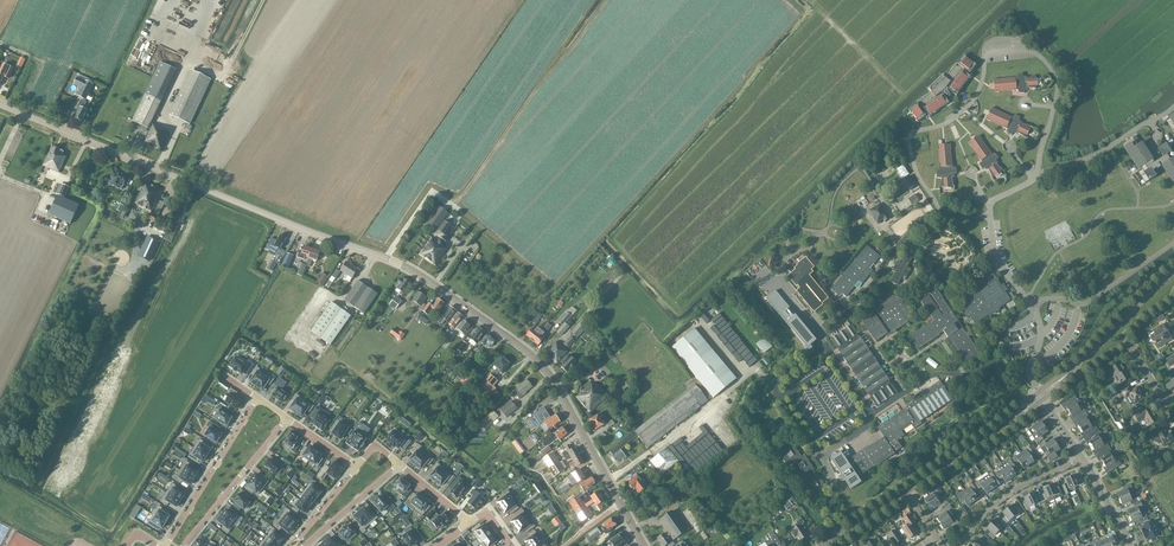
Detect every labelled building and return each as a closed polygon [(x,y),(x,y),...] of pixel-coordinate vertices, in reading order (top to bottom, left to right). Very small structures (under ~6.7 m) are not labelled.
[(155,6),(161,9),(165,0),(158,0),(155,6)] [(1017,35),(1027,42),(1030,36),(1020,30),(1017,35)] [(958,64),(960,66),(959,67),(956,65),(946,78),(942,75),(929,88),(932,92),(919,101),(921,105),(919,106),(918,103),(909,110),(911,112),(912,112),(917,119),(916,120),(918,122),(927,116),(927,117),(928,117),(930,116),(930,117),(933,115),(932,114),(946,104),(947,105),(950,103),(944,95),(945,93),(948,96),(950,94),(947,91),(949,90),(957,96),(959,93),(958,93),(968,78),(969,79),(971,77),(971,76),(972,74),(971,74),(971,73),(977,65),(974,63),(974,64),(966,58),(967,57),(964,55),(958,64)] [(160,62),(145,94),(132,120),(149,128),(157,109),(161,102),(176,70),(160,62)] [(5,77),(9,79),(11,74),(14,69),(3,64),(0,71),(0,85),(1,86),(5,77)] [(191,70),(170,115),(189,124),(211,79),(191,70)] [(994,80),(994,83),(995,92),(999,92),(999,91),(1013,90),(1013,91),(1018,90),(1019,90),(1018,93),(1025,93),(1025,89),(1028,90),(1028,88),(1036,89),(1037,82),(1035,76),(1027,78),(1027,76),(1024,77),(1023,73),(1017,75),(1017,77),(1017,78),(1012,78),(1012,79),(998,80),(998,79),(994,80)] [(80,74),(79,78),(92,84),(93,81),(80,74)] [(225,79),(232,82),(235,77),(227,74),(225,79)] [(78,77),(74,85),(78,87),(81,88),(78,96),(86,99),(93,85),(92,84),(79,78),(78,77)] [(76,115),(75,118),(78,120),(81,122),(81,121),(82,122),(87,111),(82,109),(86,102),(81,100),(77,109),(79,110),(77,113),(76,115)] [(1003,127),(1005,128),(1008,129),(1008,130),(1007,132),(1012,135),(1014,132),(1016,134),(1017,132),(1024,137),(1028,132),(1030,125),(1022,123),(1022,122),(1019,121),(1020,117),(1014,115),(1014,118),(1008,115),(1008,116),(996,110),(992,108),(990,111),(987,119),(991,121),(1003,126),(1003,127)] [(166,129),(152,123),(150,127),(143,142),(161,150),(169,133),(165,131),(166,129)] [(980,163),(983,169),(986,167),(987,170),(989,169),(992,177),(998,174),(1003,170),(997,164),(998,162),(996,160),(999,158),(995,153),(993,155),(989,150),(989,151),(981,140),(982,139),(979,135),(976,138),(970,143),(969,143),(971,147),(972,146),(980,157),(979,158),(982,161),(982,162),(980,163)] [(1136,136),(1132,138),(1136,143),(1133,146),(1131,143),(1125,147),(1140,169),(1141,168),(1145,172),(1144,173),(1149,181),(1157,176),(1154,172),(1154,171),(1158,168),(1158,169),(1163,165),(1173,181),(1173,158),(1171,160),(1168,155),(1172,152),(1167,144),(1159,149),(1164,157),(1155,163),(1142,143),(1141,144),(1136,136)] [(951,144),(938,145),(939,150),(941,163),(940,163),(940,169),(938,169),(937,178),(943,178),(942,187),(943,187),(948,187),(954,186),(952,178),(954,177),(953,174),(957,173),(955,167),(953,168),(953,167),(953,165),(952,162),(951,149),(951,144)] [(42,166),(60,173),(62,168),(62,167),(63,164),(64,164),(67,157),(62,155),(64,151),(52,146),(42,166)] [(904,165),(898,169),(904,178),(910,174),(904,165)] [(115,171),(111,179),(109,183),(121,189),(124,185),(128,176),(120,173),(121,171),(116,169),(115,171)] [(161,190),(145,182),(135,203),(137,204),(140,206),(139,207),(152,212),(161,190)] [(63,185),(58,194),(65,197),(69,187),(63,185)] [(130,187),(126,195),(129,197),(130,197),(134,189),(130,187)] [(910,198),(919,194),(916,190),(908,194),(910,198)] [(65,198),(58,195),(49,214),(70,224),(79,205),(65,198)] [(916,196),(909,200),(912,204),(919,199),(916,196)] [(885,221),(890,218),(880,204),(869,211),(877,223),(884,219),(885,221)] [(439,206),(427,223),(436,230),(449,213),(439,206)] [(150,213),(148,219),(156,223),(158,217),(150,213)] [(171,234),(174,235),(180,223),(173,220),(166,235),(170,237),(171,234)] [(449,238),(451,235),(456,229),(444,221),(437,230),(449,238)] [(155,223),(153,227),(156,229),(157,228),(162,230),(162,231),(165,233),(167,229),(155,223)] [(275,253),(278,248),(280,250),(286,238),(280,235),(277,241),(271,238),(266,248),(275,253)] [(148,237),(139,257),(149,261),(158,242),(148,237)] [(421,254),(436,265),(446,250),(443,247),(446,242),(440,238),(438,242),(432,238),(421,254)] [(307,263),(312,249),(304,246),(302,251),(299,250),(296,257),(304,260),(303,262),(307,263)] [(870,269),(880,256),(867,246),(831,289),(840,297),(842,294),(846,297),(859,281),(862,284),(873,271),(870,269)] [(312,249),(307,263),(312,265),(313,261),(316,262),(320,252),(312,249)] [(275,253),(272,259),(271,261),(277,265),(278,263),(280,264),(284,258),(275,253)] [(287,253),(281,266),(288,269),(293,256),(287,253)] [(891,282),(893,283),(898,285),(903,276),(907,278),(911,269),(908,267),(913,258),(906,254),(901,263),(897,261),(896,265),(894,268),(893,270),(896,272),(891,282)] [(542,265),(555,277),(568,262),(564,262),(563,256),(556,264),(553,261),(553,262),(548,267),(548,259),(546,261),(544,259),(534,260),(536,262),(541,262),(538,265),(542,265)] [(813,267),(805,258),(798,265),(799,266),(796,268),(797,269),(789,276),(795,282),(795,283),(796,283),(797,284),(798,284),(799,283),(803,287),(798,291),(814,311),(816,310),(817,312),(818,312),(819,312),(820,312),(829,304),(830,304),(830,303),(830,302),(829,301),(827,299),(827,298),(808,275),(812,272),(810,270),(813,267)] [(348,276),(352,278),(357,270),(351,266),(351,265),(346,261),(340,271),(348,276)] [(302,276),(306,265),(298,262),(294,273),(302,276)] [(336,279),(340,272),(336,269),(332,276),(336,279)] [(323,287),(329,277),(322,273),(316,283),(323,287)] [(404,293),(410,283),(404,278),(403,280),(401,278),(397,284),(399,285),(397,288),(401,291),(400,293),(402,295),(404,293)] [(967,312),(963,314),(965,316),(969,314),(976,325),(980,322),(979,321),(989,313),(991,315),(1001,308),(999,307),(1011,299),(1005,291),(1008,290),(1005,286),(1003,287),(997,279),(961,303),(967,312)] [(364,314),(378,294),(358,280),(344,300),(364,314)] [(937,289),(930,293),(931,294),(930,296),(929,294),(925,297),(921,299),(934,319),(913,334),(917,341),(914,343),(918,348),(939,334),(944,331),(948,337),(949,336),(966,361),(974,355),(976,358),(982,355),(959,321),(957,318),(937,289)] [(776,291),(766,298),(806,346),(805,347),(807,350),(808,350),(808,351),(809,351),(810,351),(811,350),(813,348),(811,345),(817,340),(776,291)] [(423,303),(427,297),(418,292),(412,301),(420,306),(418,308),(422,311),(426,305),(423,303)] [(880,307),(874,311),(872,308),(866,311),(868,315),(862,320),(876,342),(887,335),(887,336),(896,330),(909,321),(908,320),(913,317),(903,302),(905,301),(900,293),(880,306),(880,307)] [(402,301),(396,296),(389,305),(396,309),(402,301)] [(439,317),(440,314),(438,313),(444,304),(438,299),(432,306),(428,303),(423,311),(429,315),(431,312),(439,317)] [(331,345),(351,316),(331,302),(311,331),(331,345)] [(440,314),(439,317),(436,321),(442,325),(445,321),(448,322),(456,311),(450,306),(443,316),(440,314)] [(563,327),(565,324),(573,315),(568,311),(558,322),(563,326),(562,327),(563,327)] [(448,323),(451,325),(454,328),(463,316),(458,312),(448,323)] [(541,317),(539,315),(532,322),(535,324),(541,317)] [(466,336),(471,330),(468,328),(470,326),(463,320),(456,329),(458,330),(457,331),(466,336)] [(575,341),(588,325),(582,320),(571,332),(573,333),(570,337),(563,343),(564,344),(561,346),(559,344),(559,345),(555,342),(545,352),(557,363),(567,352),(566,350),(568,347),(575,341)] [(551,326),(548,323),(547,323),(542,329),(538,333),(532,341),(538,346),(544,339),(545,337),(543,335),(545,332),(547,330),(548,330),(551,326)] [(563,327),(562,327),(557,332),(562,336),(569,327),(565,324),(563,327)] [(831,339),(838,348),(839,350),(869,396),(870,395),(871,397),(870,397),(877,407),(898,393),(892,383),(890,384),(889,382),(891,381),(860,336),(858,337),(857,335),(859,334),(852,324),(831,339)] [(1162,341),(1170,336),(1163,324),(1153,330),(1155,334),(1151,337),(1157,347),(1164,343),(1162,341)] [(479,340),(485,332),(478,327),(470,339),(477,344),(479,341),(479,340)] [(532,341),(538,333),(542,329),(538,327),(535,331),(532,329),(526,336),(532,341)] [(736,379),(694,329),(671,349),(712,399),(736,379)] [(405,334),(400,331),(399,332),(396,337),(401,341),(405,334)] [(736,339),(741,334),(738,331),(733,335),(736,339)] [(449,343),(455,336),(450,332),(441,343),(443,344),(446,340),(449,343)] [(492,346),(496,341),(487,334),(480,342),(479,342),(473,350),(479,354),(483,349),(480,346),(482,344),(484,346),(487,342),(492,346)] [(757,345),(765,353),(772,347),(765,338),(757,345)] [(461,353),(468,344),(464,341),(457,350),(458,350),(461,353)] [(1165,359),(1170,366),(1173,364),(1173,365),(1173,354),(1165,359)] [(502,374),(511,364),(509,363),(510,363),(502,356),(493,366),(496,368),(493,372),(497,375),(499,372),(502,374),(502,373),(502,374)] [(564,363),(561,367),(567,372),(576,362),(570,357),(569,359),(566,356),(561,362),(562,361),(564,363)] [(246,375),(253,364),(248,361),(246,364),(235,357),(230,366),(229,366),(230,366),(234,369),(233,370),(234,370),(236,372),(237,371),(241,374),(242,372),(246,375)] [(1124,378),(1128,376),(1124,369),(1125,368),(1120,361),(1114,365),(1115,366),(1106,371),(1109,376),(1112,374),(1119,385),(1126,381),(1124,378)] [(265,374),(265,373),(256,367),(252,373),(255,375),(250,382),(256,386),(255,386),(256,386),(264,374),(265,374)] [(256,386),(257,386),(262,390),(267,383),(270,385),(274,379),(271,377),(270,378),(265,374),(264,374),(256,386)] [(490,374),(479,386),(487,393),(498,381),(490,374)] [(278,388),(283,381),(279,378),(273,387),(276,389),(272,395),(276,398),(276,399),(278,401),(279,400),(283,403),(288,395),(278,388)] [(526,392),(532,387),(533,387),(526,379),(516,388),(513,391),(519,399),(523,396),(527,393),(526,392)] [(221,380),(219,384),(228,390),(230,387),(221,380)] [(634,431),(637,436),(648,448),(711,398),(698,381),(658,412),(635,431),(634,431)] [(863,450),(847,461),(852,468),(858,477),(903,447),(898,440),(905,435),(902,431),(912,425),(915,429),(923,424),(921,421),(946,405),(947,407),(955,402),(953,400),(944,388),(945,387),(940,381),(932,386),(932,387),(919,395),(919,394),(915,397),(916,398),(906,405),(908,407),(878,427),(884,438),(864,451),(863,450)] [(606,398),(593,383),(575,398),(577,399),(590,413),(595,408),(606,398)] [(1134,402),(1143,397),(1137,387),(1131,391),(1128,386),(1121,391),(1125,397),(1129,395),(1134,402)] [(607,396),(616,406),(625,397),(616,388),(607,396)] [(231,389),(228,393),(230,394),(225,401),(237,409),(242,401),(235,396),(237,393),(231,389)] [(295,413),(296,413),(305,400),(296,394),(292,400),(295,402),(290,409),(295,413)] [(323,394),(317,403),(320,405),(324,399),(329,402),(332,399),(323,394)] [(1069,412),(1079,406),(1075,400),(1077,399),(1075,395),(1061,404),(1065,410),(1067,408),(1069,412)] [(215,398),(214,400),(215,401),(226,407),(226,406),(221,402),(215,398)] [(305,400),(296,413),(296,414),(296,413),(302,417),(306,410),(310,412),(314,406),(305,400)] [(511,401),(500,410),(506,418),(517,409),(511,401)] [(230,422),(229,422),(230,420),(231,421),(232,419),(232,418),(227,415),(229,411),(219,405),(217,409),(219,411),(214,419),(222,423),(221,425),(227,428),(230,422)] [(322,431),(323,432),(323,431),(330,420),(326,418),(328,415),(324,411),(322,415),(318,412),(320,409),(316,406),(310,417),(313,419),(311,423),(310,423),(311,424),(311,423),(315,426),(315,427),(316,427),(317,428),(318,428),(322,431)] [(1073,422),(1087,413),(1084,409),(1082,411),(1079,406),(1069,412),(1072,415),(1069,417),(1073,422)] [(533,416),(524,421),(529,429),(531,432),(543,423),(548,430),(560,423),(555,415),(551,417),(544,407),(532,414),(533,416)] [(1149,425),(1157,420),(1151,409),(1147,412),(1144,408),(1134,415),(1138,422),(1144,418),(1149,425)] [(492,410),(478,426),(484,432),(499,416),(492,410)] [(595,430),(604,425),(600,418),(604,416),(602,412),(598,415),(589,420),(595,430)] [(1081,429),(1090,423),(1087,418),(1089,416),(1087,413),(1073,422),(1076,427),(1079,425),(1081,429)] [(402,417),(399,421),(405,426),(406,425),(409,427),(411,424),(402,417)] [(1126,423),(1122,418),(1116,422),(1122,433),(1128,430),(1124,424),(1126,423)] [(343,424),(337,420),(330,430),(334,432),(332,434),(340,439),(348,428),(348,427),(350,424),(346,421),(343,424)] [(1027,427),(1029,430),(1030,432),(1031,432),(1034,430),(1036,433),(1045,426),(1042,421),(1035,426),(1033,423),(1027,427)] [(222,429),(209,422),(207,426),(210,428),(205,436),(211,439),(210,441),(216,444),(219,440),(218,439),(219,438),(220,439),(222,436),(221,435),(221,434),(219,433),(222,429)] [(1084,439),(1098,430),(1096,426),(1094,428),(1090,423),(1081,429),(1083,432),(1081,434),(1084,439)] [(356,429),(346,443),(351,447),(351,448),(352,448),(353,448),(358,451),(361,447),(362,448),(364,445),(363,444),(368,437),(366,435),(370,430),(365,426),(361,432),(356,429)] [(1045,426),(1036,433),(1032,435),(1038,443),(1044,439),(1042,436),(1049,432),(1045,426)] [(553,432),(540,442),(544,447),(557,437),(559,440),(567,434),(562,427),(554,433),(553,432)] [(1151,435),(1152,435),(1154,438),(1154,439),(1154,440),(1154,441),(1155,442),(1156,443),(1157,443),(1162,440),(1163,442),(1162,443),(1162,444),(1162,445),(1163,446),(1164,447),(1165,447),(1166,447),(1168,446),(1168,445),(1173,442),(1173,439),(1170,433),(1169,434),(1167,435),(1166,433),(1163,428),(1151,435)] [(620,450),(637,436),(634,431),(635,431),(634,430),(609,451),(613,456),(611,457),(615,462),(616,461),(617,462),(621,459),(623,460),(627,457),(620,450)] [(1092,446),(1102,440),(1098,435),(1100,433),(1098,430),(1084,439),(1088,444),(1090,443),(1092,446)] [(285,443),(285,444),(292,449),(291,451),(295,453),(299,446),(296,444),(297,443),(295,441),(297,437),(293,435),(294,434),(290,432),(287,435),(288,436),(287,438),(288,438),(285,443)] [(404,441),(399,437),(399,436),(400,435),(395,432),(395,433),(394,432),(394,433),(393,432),(388,437),(390,438),(387,441),(391,444),(390,445),(394,448),(395,446),(398,449),(400,447),(404,450),(411,441),(407,438),(404,441)] [(194,448),(207,456),(210,453),(209,452),(210,450),(208,448),(210,445),(200,439),(194,448)] [(1039,445),(1041,448),(1044,453),(1048,451),(1057,444),(1056,443),(1057,442),(1055,439),(1047,444),(1045,441),(1039,445)] [(1096,456),(1110,447),(1107,444),(1105,445),(1102,440),(1092,446),(1095,450),(1092,451),(1096,456)] [(515,441),(512,443),(521,454),(524,452),(515,441)] [(802,456),(793,443),(779,453),(788,466),(791,464),(800,477),(804,483),(812,496),(827,487),(818,474),(810,479),(806,473),(814,468),(805,455),(802,456)] [(414,465),(415,465),(425,453),(420,449),(421,447),(418,444),(412,452),(415,454),(409,461),(414,465)] [(572,460),(580,456),(575,448),(572,449),(569,444),(565,447),(567,450),(562,453),(566,460),(571,457),(572,460)] [(1058,457),(1056,453),(1062,449),(1059,445),(1058,446),(1057,444),(1048,451),(1050,453),(1046,456),(1050,462),(1058,457)] [(316,450),(310,446),(308,449),(306,447),(300,454),(309,460),(316,450)] [(543,457),(551,450),(548,446),(540,453),(543,457)] [(666,447),(647,464),(658,478),(675,464),(678,461),(666,447)] [(1027,450),(1021,453),(1029,465),(1035,461),(1031,455),(1034,453),(1029,447),(1026,449),(1027,450)] [(1104,463),(1113,457),(1110,452),(1112,450),(1110,447),(1096,456),(1099,462),(1102,460),(1104,463)] [(207,456),(194,448),(188,457),(198,463),(200,460),(203,462),(204,459),(205,460),(207,456)] [(317,450),(316,450),(309,460),(318,466),(323,459),(320,457),(322,455),(316,451),(317,450)] [(559,463),(552,452),(543,459),(554,476),(564,470),(563,469),(561,466),(559,463)] [(852,489),(862,483),(858,477),(852,468),(847,461),(842,452),(838,455),(836,453),(832,456),(832,457),(832,458),(832,459),(831,459),(842,475),(839,477),(840,480),(841,480),(842,480),(843,480),(844,479),(852,489)] [(425,453),(415,465),(415,466),(420,470),(426,463),(429,465),(433,460),(430,457),(428,460),(423,456),(425,453)] [(1016,456),(1012,458),(1017,464),(1020,462),(1024,469),(1029,465),(1021,453),(1016,457),(1016,456)] [(569,464),(571,468),(574,466),(575,468),(584,463),(580,456),(572,460),(573,461),(569,464)] [(1113,457),(1104,463),(1106,467),(1104,468),(1107,474),(1115,468),(1121,464),(1119,461),(1117,462),(1113,457)] [(271,459),(265,466),(274,474),(275,474),(280,467),(284,463),(278,459),(275,463),(271,459)] [(1017,469),(1011,459),(1002,465),(1012,479),(1017,475),(1015,471),(1017,469)] [(186,461),(180,470),(194,479),(194,478),(197,473),(190,468),(192,465),(186,461)] [(341,468),(334,463),(329,470),(324,466),(317,476),(323,480),(327,474),(334,478),(338,473),(339,474),(341,470),(340,469),(341,468)] [(435,482),(445,469),(437,463),(432,468),(435,471),(430,477),(435,481),(435,482)] [(635,474),(641,470),(637,465),(632,469),(635,474)] [(1012,479),(1002,465),(994,471),(1000,481),(1004,479),(1006,483),(1012,479)] [(445,469),(435,482),(436,482),(441,486),(446,480),(449,482),(454,476),(445,469)] [(571,475),(567,478),(573,486),(577,483),(585,478),(579,469),(571,475)] [(194,479),(180,470),(177,476),(175,475),(172,478),(181,483),(183,480),(190,485),(193,479),(194,479)] [(986,481),(992,490),(997,486),(993,480),(996,478),(992,472),(983,477),(986,481)] [(251,480),(263,489),(270,481),(260,473),(258,476),(256,474),(251,480)] [(1071,477),(1075,487),(1081,485),(1081,486),(1085,484),(1082,477),(1079,479),(1077,474),(1071,477)] [(639,494),(647,488),(637,475),(628,483),(629,484),(629,485),(632,489),(633,489),(634,490),(635,489),(639,494)] [(452,495),(456,499),(456,498),(457,498),(466,487),(459,482),(461,479),(458,476),(450,486),(453,488),(452,490),(450,492),(450,493),(452,494),(452,495)] [(580,485),(585,492),(588,490),(593,486),(596,484),(592,477),(583,483),(580,485)] [(992,490),(986,481),(983,477),(975,483),(979,489),(982,487),(986,494),(987,493),(988,494),(991,492),(991,491),(992,490)] [(1075,487),(1071,477),(1065,480),(1066,484),(1062,486),(1066,495),(1068,494),(1076,491),(1075,487)] [(400,479),(395,485),(399,488),(397,491),(402,495),(405,498),(411,490),(408,488),(410,486),(406,483),(405,483),(400,479)] [(479,479),(474,485),(478,488),(483,482),(479,479)] [(251,480),(247,485),(249,487),(247,490),(252,494),(254,491),(258,495),(263,489),(251,480)] [(557,482),(549,487),(551,490),(559,484),(557,482)] [(967,493),(973,503),(979,499),(975,492),(978,490),(972,482),(969,484),(970,486),(965,490),(967,493)] [(172,483),(166,492),(180,501),(184,495),(177,490),(179,487),(172,483)] [(320,487),(315,483),(312,486),(310,484),(306,489),(317,498),(321,493),(318,490),(320,487)] [(1055,484),(1049,486),(1055,500),(1061,497),(1066,495),(1062,486),(1057,488),(1055,484)] [(1120,499),(1130,495),(1129,492),(1133,490),(1131,484),(1124,487),(1125,490),(1118,493),(1120,499)] [(941,492),(938,486),(929,492),(931,495),(925,499),(925,501),(927,504),(928,504),(928,505),(938,499),(936,496),(938,494),(941,492)] [(1050,502),(1055,500),(1049,486),(1043,489),(1045,493),(1042,495),(1045,502),(1046,506),(1051,504),(1050,502)] [(680,504),(688,497),(679,487),(671,493),(680,504)] [(317,498),(306,489),(302,494),(304,496),(313,503),(317,498)] [(485,499),(473,490),(470,493),(473,496),(467,503),(474,509),(481,501),(483,502),(485,499)] [(500,508),(500,509),(513,499),(514,499),(515,499),(508,490),(500,496),(502,498),(500,500),(496,503),(498,505),(500,508)] [(973,503),(967,493),(965,490),(960,493),(958,490),(955,493),(956,495),(963,506),(966,504),(968,506),(969,506),(972,504),(972,503),(973,503)] [(587,491),(580,496),(585,504),(592,500),(596,506),(604,501),(598,491),(590,496),(587,491)] [(180,501),(166,492),(161,502),(167,506),(169,502),(176,507),(180,501)] [(1045,502),(1042,495),(1038,496),(1036,492),(1030,495),(1035,505),(1041,502),(1041,503),(1045,502)] [(415,509),(424,498),(418,493),(416,495),(414,493),(409,499),(412,501),(409,504),(414,509),(415,509)] [(242,496),(239,494),(236,499),(234,501),(236,503),(233,506),(239,511),(242,507),(244,509),(250,502),(246,499),(247,498),(243,495),(242,496)] [(1029,508),(1035,505),(1030,495),(1024,498),(1026,502),(1023,504),(1026,511),(1030,509),(1029,508)] [(1130,495),(1120,499),(1123,505),(1130,501),(1131,505),(1134,504),(1138,502),(1137,498),(1133,500),(1130,495)] [(309,508),(313,503),(304,496),(300,501),(309,508)] [(385,503),(379,496),(371,502),(381,513),(385,509),(389,513),(395,507),(388,500),(385,503)] [(592,515),(585,505),(579,497),(579,496),(569,502),(582,522),(592,515)] [(430,507),(427,504),(429,502),(424,498),(415,509),(414,509),(422,516),(430,507)] [(304,513),(307,510),(309,508),(300,501),(298,499),(293,504),(294,505),(292,508),(298,513),(300,510),(304,513)] [(518,505),(514,499),(513,499),(500,509),(501,509),(503,512),(504,514),(509,511),(510,510),(513,513),(519,509),(517,506),(518,505)] [(938,499),(928,505),(932,510),(939,506),(941,509),(949,503),(947,500),(945,501),(943,499),(939,501),(938,499)] [(789,500),(783,505),(787,510),(793,505),(789,500)] [(1135,507),(1128,510),(1130,516),(1140,512),(1143,510),(1142,508),(1143,508),(1140,501),(1138,502),(1134,504),(1135,507)] [(937,518),(941,524),(953,516),(949,511),(952,508),(950,505),(942,511),(944,514),(937,518)] [(1008,509),(1015,518),(1020,514),(1022,517),(1026,514),(1020,506),(1016,509),(1013,505),(1008,509)] [(169,512),(159,506),(153,515),(166,523),(169,520),(168,519),(169,516),(167,515),(169,512)] [(359,512),(370,525),(378,518),(373,512),(370,514),(365,508),(360,512),(359,512)] [(281,518),(293,527),(297,522),(291,516),(293,513),(287,509),(280,517),(281,518)] [(431,520),(432,521),(432,522),(437,529),(440,528),(445,525),(445,524),(449,521),(443,513),(439,516),(436,514),(437,513),(433,509),(426,518),(430,521),(431,520)] [(514,528),(529,518),(522,509),(514,515),(516,518),(514,519),(510,522),(512,525),(514,528)] [(1010,521),(1015,518),(1008,509),(1003,513),(1006,517),(1002,519),(1007,525),(1011,522),(1010,521)] [(222,515),(234,526),(239,520),(241,522),(243,519),(236,512),(233,515),(227,510),(222,515)] [(1140,512),(1130,516),(1132,522),(1140,519),(1141,522),(1148,519),(1144,510),(1143,510),(1140,512)] [(688,529),(678,514),(676,515),(672,511),(659,520),(668,532),(665,534),(664,533),(657,538),(662,545),(665,545),(671,542),(673,540),(688,529)] [(365,529),(370,525),(359,512),(359,513),(354,517),(360,525),(357,527),(363,534),(366,531),(365,529)] [(914,536),(917,533),(912,525),(915,522),(910,514),(904,518),(907,524),(907,526),(903,529),(910,538),(912,537),(913,537),(914,536)] [(166,523),(153,515),(147,524),(157,530),(159,527),(162,529),(163,526),(164,527),(166,523)] [(234,526),(222,515),(222,516),(218,521),(224,526),(222,529),(228,534),(230,531),(227,529),(232,524),(234,526)] [(956,521),(953,516),(941,524),(941,525),(943,528),(944,528),(945,529),(951,525),(953,528),(959,524),(957,521),(956,521)] [(282,527),(288,533),(292,528),(293,528),(293,527),(281,518),(277,523),(276,522),(273,526),(279,530),(282,527)] [(514,528),(515,529),(517,532),(517,531),(519,534),(523,531),(525,530),(527,533),(535,527),(529,518),(514,528)] [(613,529),(612,527),(616,525),(610,518),(603,524),(604,526),(601,528),(604,531),(605,534),(613,529)] [(794,530),(792,531),(795,536),(797,534),(801,540),(807,535),(806,533),(810,531),(802,518),(795,523),(798,527),(794,529),(794,530)] [(1009,526),(1007,525),(1002,519),(1000,522),(996,519),(991,524),(1000,531),(1004,527),(1007,529),(1009,526)] [(1144,534),(1158,528),(1157,524),(1155,525),(1153,522),(1151,523),(1150,521),(1144,523),(1145,525),(1143,526),(1143,529),(1142,529),(1144,534)] [(9,526),(3,523),(3,531),(0,538),(0,545),(1,545),(9,526)] [(472,534),(476,540),(488,531),(488,530),(486,528),(484,525),(481,527),(479,524),(471,530),(473,533),(472,534)] [(995,536),(1000,531),(991,524),(987,529),(991,532),(988,534),(994,540),(996,537),(995,536)] [(345,540),(354,532),(355,532),(354,532),(356,530),(352,525),(350,527),(349,525),(348,525),(345,528),(345,527),(344,527),(342,529),(341,530),(342,530),(339,533),(338,533),(339,534),(340,535),(339,536),(342,540),(344,539),(345,540),(344,540),(345,541),(345,540)] [(417,542),(411,535),(414,533),(410,527),(405,531),(407,534),(403,537),(404,538),(403,539),(406,544),(407,543),(409,545),(412,545),(414,544),(417,542)] [(597,528),(585,537),(589,542),(601,533),(597,528)] [(1158,528),(1144,534),(1146,539),(1148,539),(1149,541),(1151,539),(1153,542),(1158,540),(1157,537),(1159,536),(1160,537),(1162,536),(1163,533),(1162,532),(1160,531),(1160,532),(1158,528)] [(540,540),(542,538),(538,532),(537,533),(534,530),(528,535),(530,538),(529,539),(524,542),(526,544),(527,545),(531,545),(540,540)] [(896,540),(900,538),(894,530),(887,535),(890,540),(887,543),(889,545),(900,545),(896,540)] [(278,545),(282,540),(272,531),(267,536),(278,545)] [(480,545),(481,545),(481,544),(492,536),(488,531),(476,540),(480,545)] [(768,534),(771,539),(765,543),(767,545),(782,545),(772,531),(768,534)] [(1110,545),(1116,545),(1117,545),(1116,543),(1119,541),(1115,532),(1106,536),(1110,545)] [(624,537),(620,533),(609,541),(613,545),(625,545),(627,544),(623,538),(624,537)] [(269,545),(278,545),(267,536),(263,541),(269,545)] [(492,536),(481,544),(481,545),(482,545),(495,545),(494,544),(496,542),(494,539),(492,537),(492,536)] [(1106,536),(1100,539),(1103,545),(1110,545),(1106,536)] [(208,545),(203,541),(203,540),(199,538),(195,545),(196,545),(207,545),(208,545)] [(324,542),(328,545),(342,545),(338,542),(336,544),(330,538),(325,542),(324,542)] [(1100,539),(1099,539),(1099,538),(1097,538),(1096,540),(1090,542),(1092,545),(1103,545),(1100,539)]
